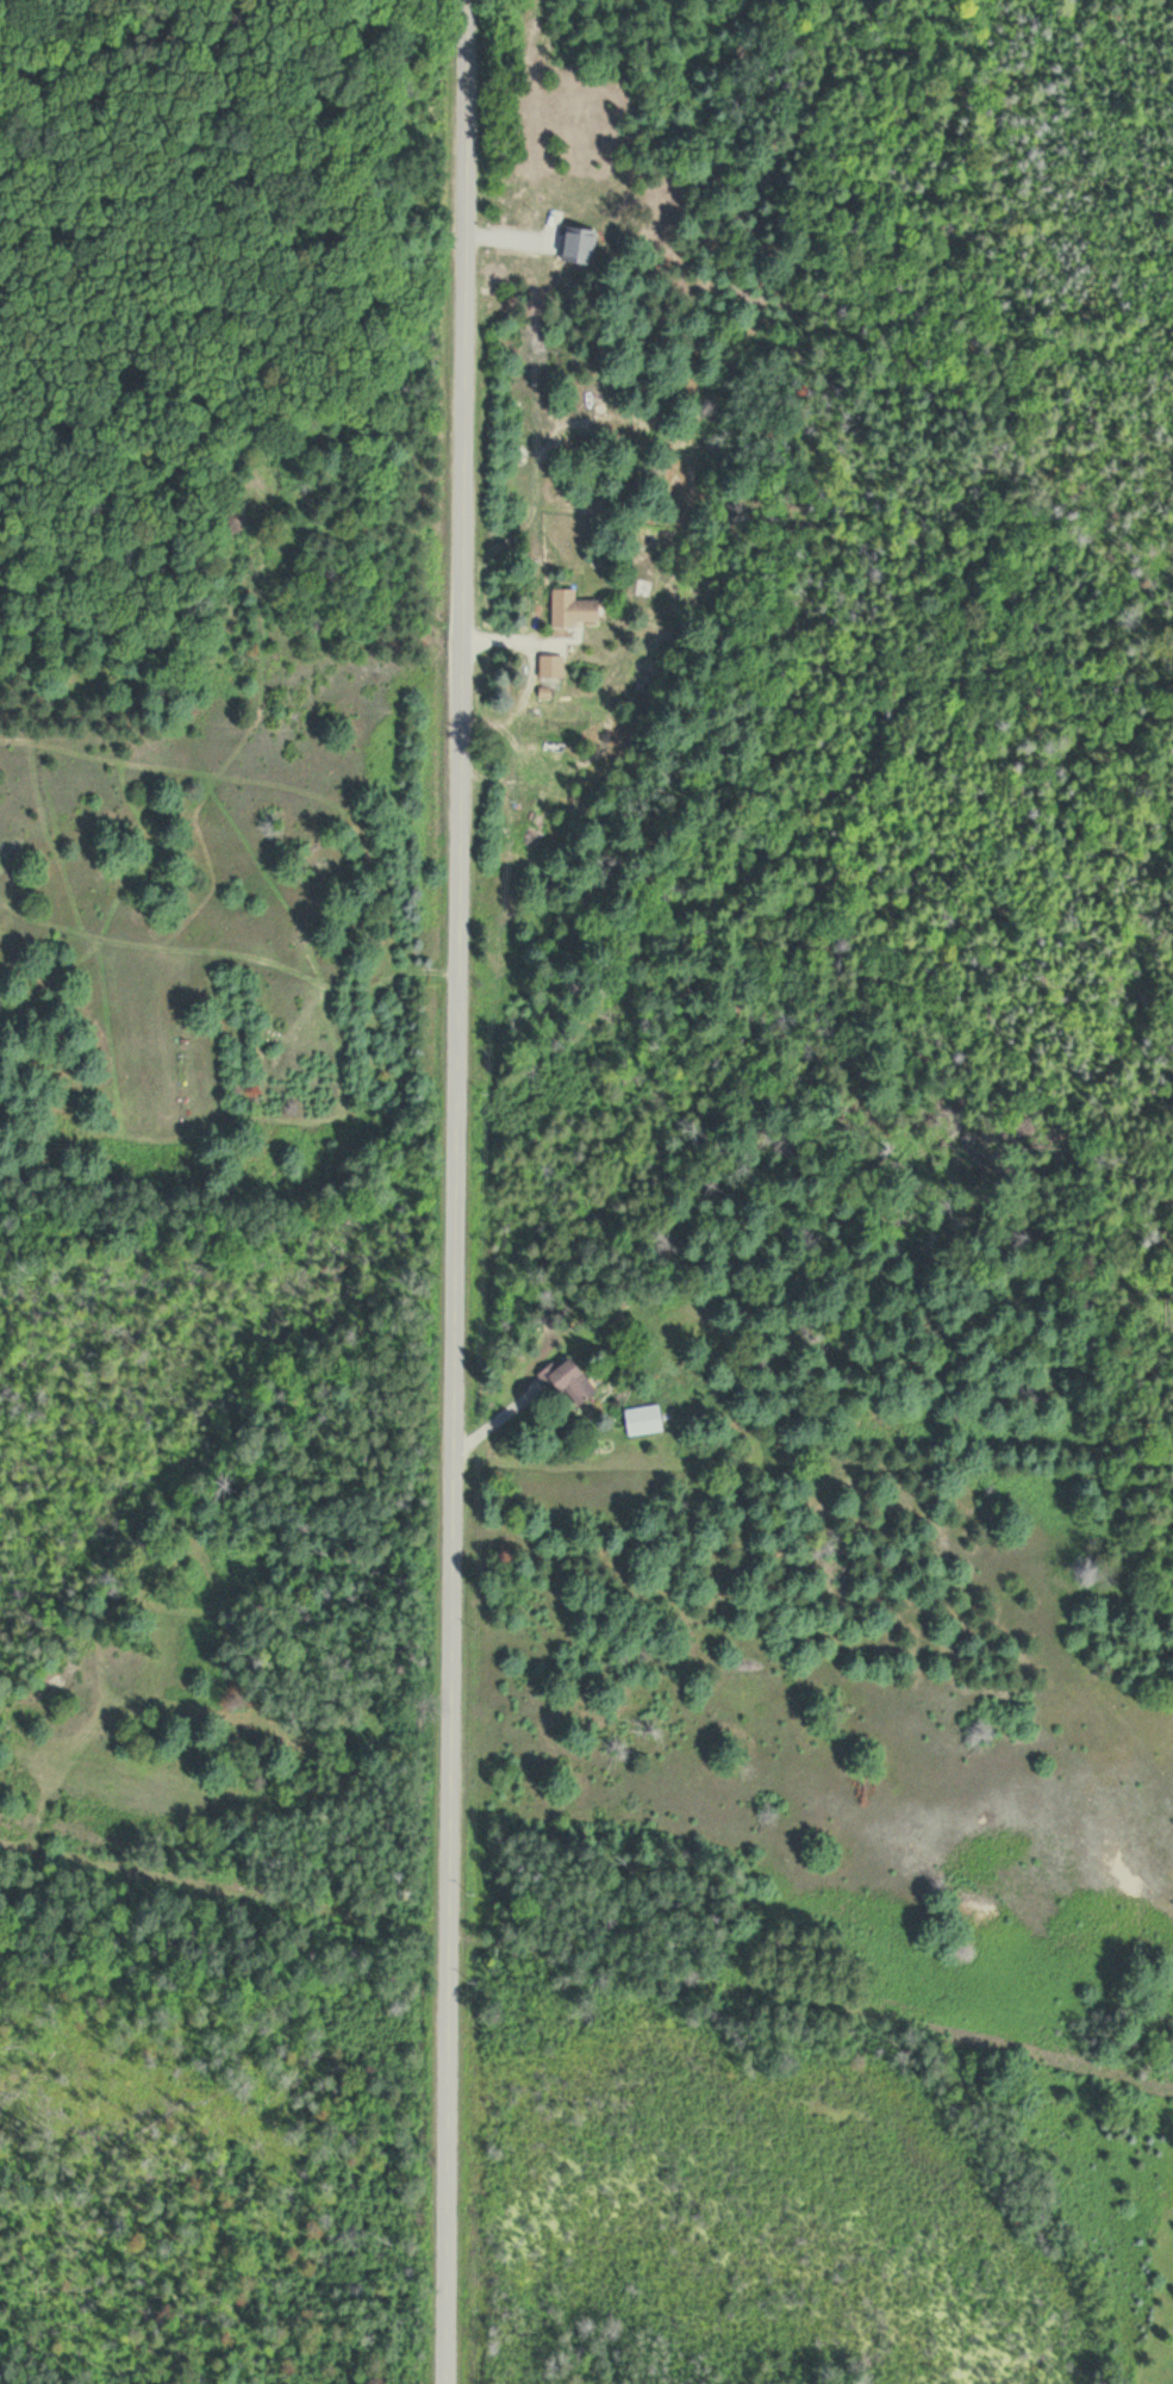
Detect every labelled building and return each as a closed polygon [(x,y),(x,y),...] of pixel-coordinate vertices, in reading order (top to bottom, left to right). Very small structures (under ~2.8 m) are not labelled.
[(597,231),(566,228),(562,262),(593,266),(597,231)] [(552,629),(574,629),(574,623),(599,623),(599,601),(575,601),(575,590),(552,590),(552,629)] [(538,656),(538,680),(564,680),(564,656),(538,656)] [(597,1392),(569,1354),(539,1377),(550,1391),(559,1384),(576,1407),(597,1392)] [(628,1435),(662,1432),(660,1405),(626,1408),(628,1435)]
